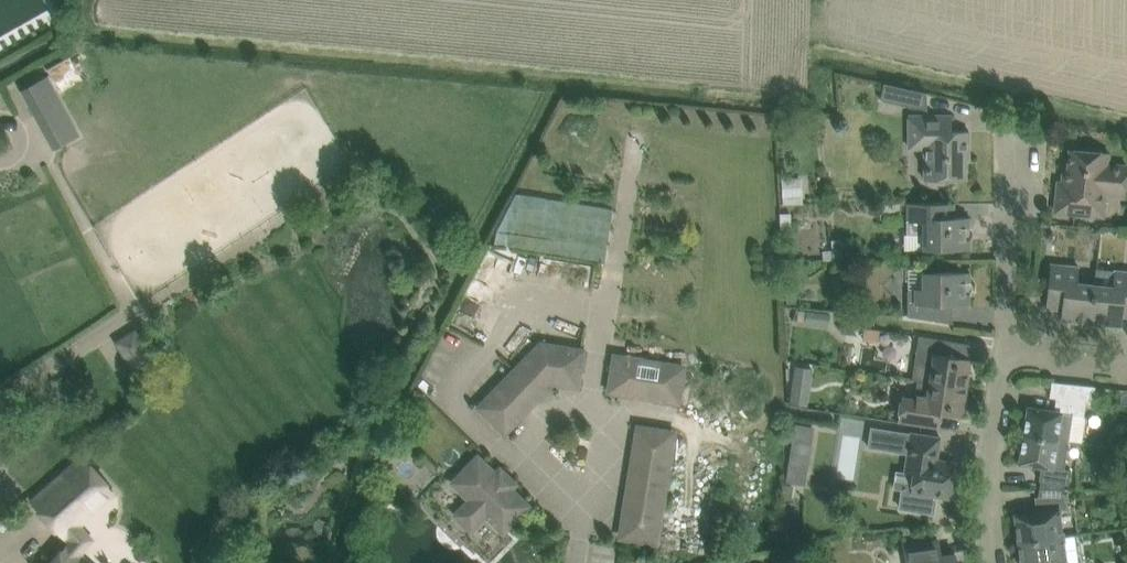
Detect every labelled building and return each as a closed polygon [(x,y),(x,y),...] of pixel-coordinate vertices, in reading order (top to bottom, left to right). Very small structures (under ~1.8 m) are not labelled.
[(73,57),(49,66),(58,91),(83,81),(73,57)] [(47,77),(23,90),(55,148),(79,135),(47,77)] [(883,98),(929,108),(932,91),(887,81),(883,98)] [(970,160),(970,131),(945,131),(945,115),(923,115),(909,115),(909,148),(925,148),(925,180),(930,180),(930,184),(945,184),(945,179),(967,179),(967,160),(970,160)] [(1126,172),(1126,165),(1109,163),(1110,153),(1070,149),(1067,183),(1058,182),(1055,212),(1104,216),(1106,193),(1125,195),(1126,172)] [(783,196),(802,195),(802,179),(783,180),(783,196)] [(606,255),(612,204),(522,194),(518,228),(516,228),(514,245),(606,255)] [(908,219),(907,219),(907,235),(923,234),(924,248),(948,248),(970,248),(970,239),(972,235),(972,230),(970,226),(970,217),(948,217),(948,204),(955,204),(954,203),(932,203),(908,203),(908,219)] [(841,239),(832,240),(834,257),(843,256),(841,239)] [(1051,264),(1047,308),(1062,309),(1061,320),(1092,323),(1095,284),(1078,282),(1079,269),(1079,267),(1073,266),(1051,264)] [(1092,323),(1122,326),(1123,315),(1126,316),(1126,272),(1115,270),(1115,271),(1097,269),(1097,271),(1095,284),(1092,323)] [(908,290),(908,316),(946,322),(946,321),(946,303),(953,303),(970,303),(970,294),(972,290),(972,285),(970,281),(970,272),(948,272),(923,272),(923,289),(916,289),(916,290),(908,290)] [(800,285),(787,286),(787,303),(801,302),(800,285)] [(829,326),(830,315),(808,312),(806,324),(829,326)] [(136,332),(119,343),(138,372),(155,361),(136,332)] [(919,336),(912,380),(918,380),(967,388),(971,359),(968,359),(949,356),(952,341),(919,336)] [(578,386),(583,351),(541,344),(480,407),(505,432),(554,382),(578,386)] [(679,402),(684,367),(616,356),(610,391),(679,402)] [(902,396),(898,422),(938,428),(941,413),(962,416),(967,388),(918,380),(916,395),(917,396),(917,399),(902,396)] [(1094,402),(1096,386),(1052,382),(1050,397),(1056,398),(1054,411),(1028,407),(1024,435),(1069,442),(1082,443),(1086,419),(1085,416),(1087,401),(1094,402)] [(803,405),(806,390),(792,388),(790,403),(803,405)] [(795,423),(793,438),(812,441),(815,426),(795,423)] [(871,426),(868,446),(909,452),(905,472),(914,474),(911,490),(908,489),(908,488),(903,487),(900,508),(934,513),(936,499),(934,498),(935,494),(950,496),(950,494),(954,492),(956,481),(953,477),(955,464),(937,461),(941,437),(912,433),(871,426)] [(656,543),(674,433),(639,427),(621,537),(656,543)] [(1070,485),(1072,469),(1065,468),(1069,442),(1024,435),(1020,463),(1042,466),(1039,480),(1041,480),(1040,488),(1064,488),(1065,484),(1070,485)] [(478,457),(454,483),(471,499),(456,515),(461,519),(462,519),(467,524),(467,525),(471,529),(486,514),(493,520),(504,531),(528,506),(508,486),(505,489),(495,480),(499,477),(478,457)] [(78,524),(113,493),(82,459),(33,503),(63,537),(67,534),(72,540),(52,562),(87,562),(78,555),(92,540),(78,524)] [(788,467),(786,482),(805,485),(808,470),(788,467)] [(1062,494),(1064,488),(1040,488),(1038,497),(1035,497),(1037,511),(1015,514),(1019,542),(1065,536),(1061,509),(1067,508),(1065,493),(1062,494)] [(1065,536),(1019,542),(1022,562),(1076,562),(1068,562),(1065,536)] [(903,546),(906,562),(957,562),(955,554),(941,556),(939,542),(939,541),(903,546)]
